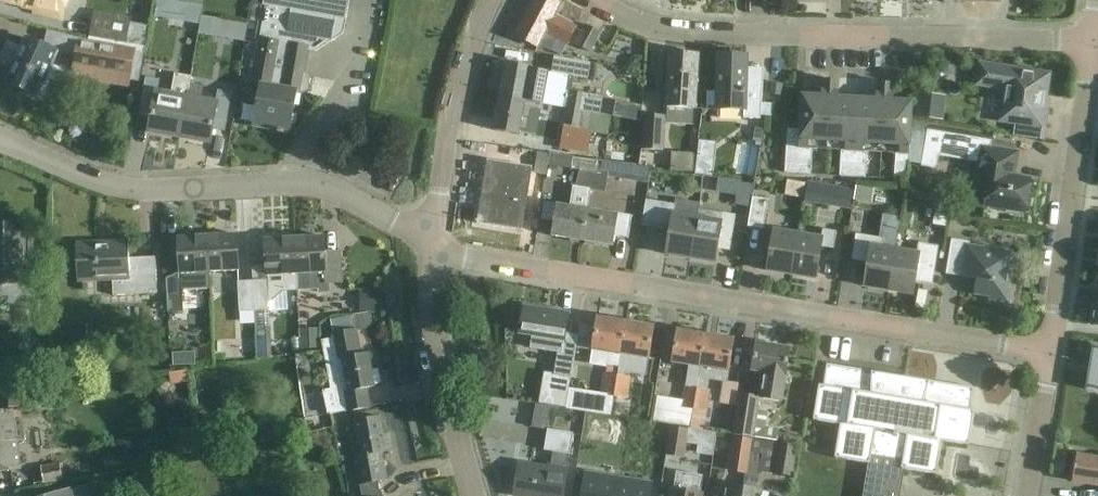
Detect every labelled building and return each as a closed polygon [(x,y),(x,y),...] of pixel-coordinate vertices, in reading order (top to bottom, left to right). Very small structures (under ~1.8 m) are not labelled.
[(62,19),(67,0),(4,0),(4,1),(35,9),(34,12),(62,19)] [(173,0),(170,0),(158,0),(155,16),(169,19),(173,0)] [(290,133),(297,93),(302,93),(302,92),(309,90),(311,79),(305,74),(310,48),(313,49),(327,39),(331,40),(335,17),(345,19),(349,0),(252,0),(251,3),(253,3),(248,29),(259,31),(257,39),(260,39),(252,83),(262,86),(254,126),(290,133)] [(539,47),(546,33),(568,44),(577,27),(555,15),(561,5),(552,0),(533,0),(515,35),(539,47)] [(132,17),(94,10),(90,37),(128,44),(132,17)] [(201,16),(201,17),(200,27),(221,31),(223,20),(201,16)] [(591,53),(602,32),(585,24),(574,44),(591,53)] [(52,100),(66,70),(52,64),(58,51),(27,38),(22,49),(8,42),(0,62),(14,68),(7,83),(38,96),(39,94),(52,100)] [(70,77),(130,87),(136,48),(77,38),(70,77)] [(666,108),(696,110),(699,53),(669,51),(666,108)] [(743,118),(761,119),(761,115),(762,103),(763,82),(746,82),(747,55),(719,54),(718,89),(717,108),(744,110),(743,118)] [(591,62),(554,56),(551,73),(588,79),(591,62)] [(501,98),(541,105),(547,71),(531,68),(531,66),(507,62),(501,98)] [(999,121),(1042,128),(1050,74),(1032,71),(1032,68),(1018,66),(1017,69),(979,63),(976,85),(1004,89),(999,121)] [(150,131),(180,137),(190,84),(191,77),(175,73),(170,95),(158,93),(160,80),(146,78),(140,114),(153,116),(150,131)] [(180,137),(210,142),(212,129),(226,132),(233,93),(218,90),(216,103),(201,101),(204,87),(190,84),(180,137)] [(770,84),(768,95),(781,97),(782,85),(770,84)] [(566,109),(600,115),(600,113),(603,97),(570,91),(566,109)] [(918,92),(915,116),(942,119),(945,95),(918,92)] [(840,176),(853,177),(857,98),(802,95),(800,129),(787,129),(785,173),(811,174),(813,149),(841,151),(840,176)] [(519,133),(536,136),(541,105),(501,98),(495,131),(518,135),(519,133)] [(894,179),(908,180),(909,162),(915,163),(917,132),(915,132),(916,122),(912,121),(913,101),(857,98),(853,177),(866,177),(868,152),(896,154),(894,179)] [(616,101),(617,116),(645,115),(644,100),(616,101)] [(762,103),(761,115),(771,116),(772,103),(762,103)] [(559,149),(588,155),(590,144),(606,147),(608,138),(624,141),(629,118),(600,113),(600,115),(566,109),(559,149)] [(644,115),(643,149),(664,150),(666,116),(644,115)] [(1008,212),(1020,214),(1021,211),(1025,212),(1030,180),(1013,177),(1017,153),(990,149),(992,139),(928,128),(927,134),(917,132),(915,163),(922,164),(921,166),(937,169),(939,155),(980,163),(978,176),(989,178),(985,205),(1008,209),(1008,212)] [(715,141),(698,139),(694,174),(711,175),(715,141)] [(551,154),(549,166),(565,168),(567,156),(551,154)] [(576,187),(592,190),(595,170),(596,170),(597,161),(569,156),(567,167),(579,169),(576,187)] [(488,160),(477,224),(522,231),(533,167),(488,160)] [(592,190),(605,192),(608,172),(596,170),(595,170),(592,190)] [(811,178),(806,201),(852,210),(857,187),(811,178)] [(753,197),(747,227),(763,229),(768,200),(753,197)] [(667,255),(691,258),(698,218),(673,214),(675,205),(647,200),(643,226),(671,230),(667,255)] [(583,241),(589,210),(557,204),(551,236),(583,241)] [(698,218),(691,258),(715,262),(721,230),(734,232),(737,216),(699,209),(698,218)] [(583,241),(614,246),(616,236),(628,238),(632,216),(619,213),(619,215),(589,210),(583,241)] [(21,224),(0,224),(0,283),(22,283),(21,224)] [(792,275),(816,279),(822,246),(834,248),(837,231),(823,229),(821,238),(798,234),(792,275)] [(792,275),(798,234),(774,230),(767,271),(792,275)] [(864,286),(888,290),(895,250),(882,248),(884,237),(856,233),(852,260),(868,262),(864,286)] [(208,236),(210,271),(239,270),(237,235),(208,236)] [(166,278),(168,313),(184,312),(182,290),(211,289),(210,271),(208,236),(179,237),(181,273),(166,278)] [(318,290),(318,294),(329,293),(329,285),(344,284),(342,250),(325,251),(325,237),(295,238),(298,291),(318,290)] [(283,274),(284,291),(298,291),(295,238),(266,240),(268,275),(283,274)] [(990,300),(1009,303),(1011,289),(1007,288),(1012,253),(969,246),(970,242),(952,239),(946,274),(977,279),(975,293),(990,296),(990,300)] [(113,281),(114,295),(157,294),(156,257),(129,258),(129,240),(77,242),(79,283),(113,281)] [(919,254),(895,250),(888,290),(913,294),(917,270),(934,273),(938,247),(921,245),(919,254)] [(241,313),(255,312),(254,281),(239,282),(241,313)] [(254,281),(255,312),(271,311),(270,281),(254,281)] [(554,375),(571,378),(579,335),(567,333),(570,313),(524,306),(520,334),(532,336),(530,349),(558,353),(554,375)] [(32,318),(32,308),(21,308),(21,318),(32,318)] [(334,338),(322,340),(330,389),(323,390),(328,415),(371,408),(368,388),(375,387),(375,384),(379,383),(376,371),(372,371),(369,354),(362,355),(357,329),(355,315),(330,319),(333,333),(334,338)] [(622,354),(627,322),(598,317),(593,349),(609,352),(606,373),(604,373),(598,414),(611,416),(618,375),(621,354),(622,354)] [(627,322),(622,354),(649,359),(654,326),(627,322)] [(272,358),(271,327),(255,327),(257,358),(272,358)] [(300,328),(302,349),(320,348),(318,327),(300,328)] [(691,428),(693,429),(698,388),(701,367),(705,335),(678,331),(673,362),(688,365),(685,386),(684,386),(681,399),(657,396),(653,421),(691,427),(691,428)] [(705,335),(701,367),(729,371),(734,340),(705,335)] [(762,394),(782,397),(790,349),(757,343),(753,370),(766,372),(762,394)] [(1097,392),(1097,348),(1094,347),(1087,390),(1097,392)] [(905,469),(937,474),(942,441),(969,445),(975,411),(970,410),(974,388),(827,364),(823,386),(819,385),(814,420),(841,424),(835,458),(869,463),(863,495),(901,495),(905,469)] [(625,419),(631,377),(618,375),(611,416),(625,419)] [(190,397),(203,396),(202,387),(189,388),(190,397)] [(698,388),(693,429),(704,430),(711,390),(698,388)] [(9,407),(45,406),(44,390),(8,391),(9,407)] [(733,434),(764,439),(769,412),(757,410),(760,397),(740,393),(733,434)] [(504,419),(531,426),(537,403),(496,394),(489,425),(502,428),(504,419)] [(21,469),(17,442),(25,441),(23,419),(15,420),(13,411),(0,413),(0,471),(21,469)] [(348,423),(351,441),(356,464),(354,464),(359,486),(360,486),(362,495),(381,495),(378,482),(389,480),(384,458),(376,460),(374,454),(387,452),(394,451),(391,434),(384,435),(381,417),(356,422),(348,423)] [(685,458),(689,429),(671,426),(666,455),(685,458)] [(197,428),(172,430),(174,453),(199,451),(197,428)] [(574,433),(548,429),(544,450),(570,454),(574,433)] [(714,454),(717,433),(703,430),(700,452),(714,454)] [(733,436),(729,471),(747,473),(753,439),(733,436)] [(762,491),(758,490),(756,490),(758,473),(761,473),(761,472),(765,441),(754,440),(754,439),(753,439),(747,473),(745,487),(744,495),(761,495),(762,491)] [(777,444),(773,472),(792,474),(795,447),(779,445),(777,444)] [(1077,455),(1072,482),(1097,486),(1097,458),(1077,455)] [(41,466),(45,485),(65,481),(62,462),(41,466)] [(568,465),(549,462),(548,468),(520,463),(514,495),(516,495),(563,495),(568,465)] [(704,476),(676,471),(672,495),(701,495),(704,476)] [(619,479),(587,473),(583,495),(616,495),(619,479)] [(619,479),(616,495),(650,495),(651,484),(619,479)] [(88,484),(46,495),(91,495),(88,484)] [(745,487),(727,485),(725,495),(744,495),(745,487)]
